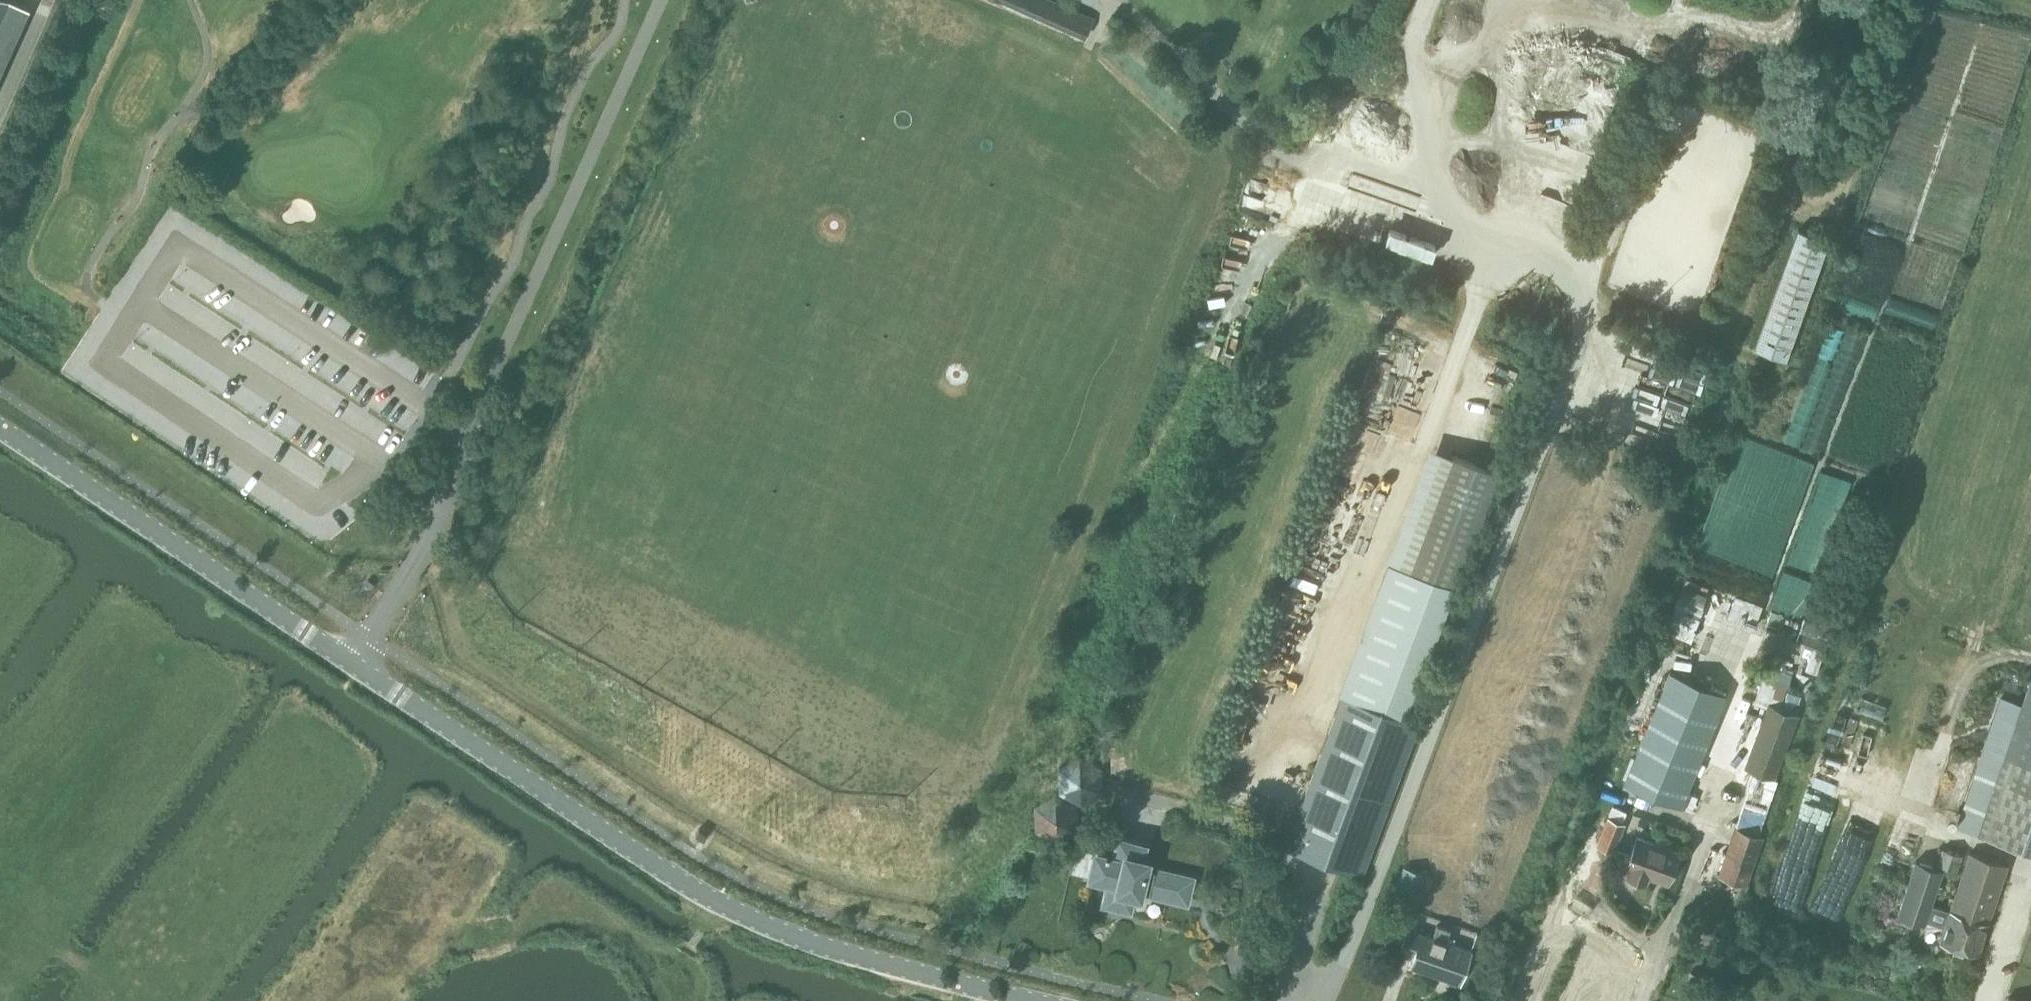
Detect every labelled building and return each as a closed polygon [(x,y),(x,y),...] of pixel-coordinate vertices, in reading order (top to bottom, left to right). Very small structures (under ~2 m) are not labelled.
[(8,0),(0,0),(0,77),(30,10),(8,0)] [(1068,0),(1009,0),(1089,36),(1099,14),(1068,0)] [(1787,360),(1829,240),(1799,229),(1756,349),(1787,360)] [(1457,587),(1499,474),(1492,471),(1455,457),(1412,570),(1451,585),(1457,587)] [(375,584),(369,580),(369,579),(365,584),(371,589),(375,584)] [(1670,671),(1624,784),(1682,806),(1682,805),(1685,806),(1691,791),(1688,790),(1727,694),(1670,671)] [(1984,750),(1959,826),(2030,850),(2030,680),(2023,704),(2002,696),(1984,750)] [(1364,873),(1420,723),(1344,695),(1287,844),(1364,873)] [(1800,716),(1772,705),(1748,767),(1775,778),(1800,716)] [(1058,767),(1058,792),(1081,804),(1102,792),(1102,766),(1080,754),(1058,767)] [(1078,829),(1078,806),(1057,794),(1037,807),(1037,830),(1057,842),(1078,829)] [(1607,815),(1596,844),(1614,851),(1625,823),(1607,815)] [(1736,827),(1719,874),(1746,883),(1762,837),(1736,827)] [(1646,882),(1649,875),(1668,882),(1679,852),(1638,836),(1626,866),(1629,867),(1626,875),(1646,882)] [(1151,887),(1188,895),(1192,878),(1147,867),(1149,862),(1142,860),(1145,845),(1120,839),(1115,860),(1112,858),(1109,858),(1110,856),(1103,854),(1102,857),(1100,857),(1099,860),(1094,859),(1091,872),(1095,873),(1093,878),(1109,882),(1104,902),(1107,903),(1106,906),(1127,910),(1127,909),(1130,910),(1133,895),(1140,896),(1142,891),(1150,893),(1151,887)] [(1918,854),(1898,912),(1925,921),(1926,917),(1945,923),(1940,939),(1978,952),(2008,865),(1969,852),(1950,909),(1931,903),(1939,880),(1945,863),(1938,860),(1918,854)] [(1403,869),(1391,902),(1411,910),(1423,876),(1403,869)] [(1461,982),(1472,950),(1448,941),(1452,929),(1438,925),(1434,937),(1409,928),(1400,952),(1414,957),(1411,965),(1461,982)]
